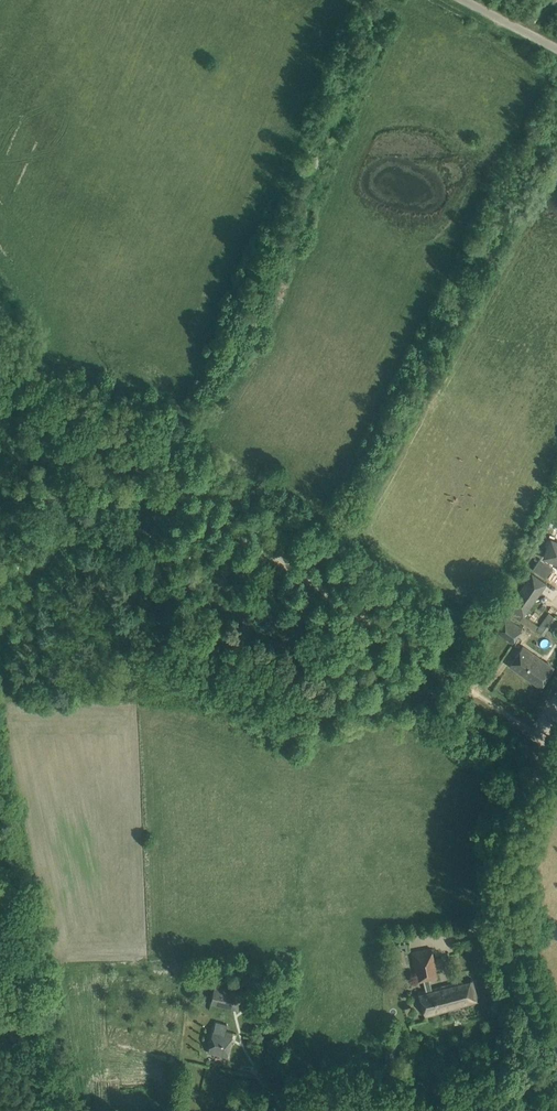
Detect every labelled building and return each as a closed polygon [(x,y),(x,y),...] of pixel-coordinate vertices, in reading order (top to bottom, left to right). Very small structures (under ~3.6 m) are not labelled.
[(521,619),(546,582),(529,571),(505,607),(521,619)] [(512,643),(522,628),(505,616),(495,630),(512,643)] [(554,668),(545,662),(523,646),(510,665),(541,687),(554,668)] [(432,948),(412,952),(417,982),(423,981),(425,991),(431,989),(430,980),(437,979),(432,948)] [(479,1001),(472,980),(464,983),(464,981),(431,989),(425,991),(418,993),(425,1017),(479,1001)] [(238,1008),(241,990),(215,985),(212,1003),(238,1008)] [(227,1057),(230,1046),(233,1033),(226,1031),(228,1025),(216,1022),(215,1028),(214,1028),(211,1041),(208,1052),(227,1057)] [(385,1048),(386,1064),(396,1063),(396,1047),(385,1048)]
